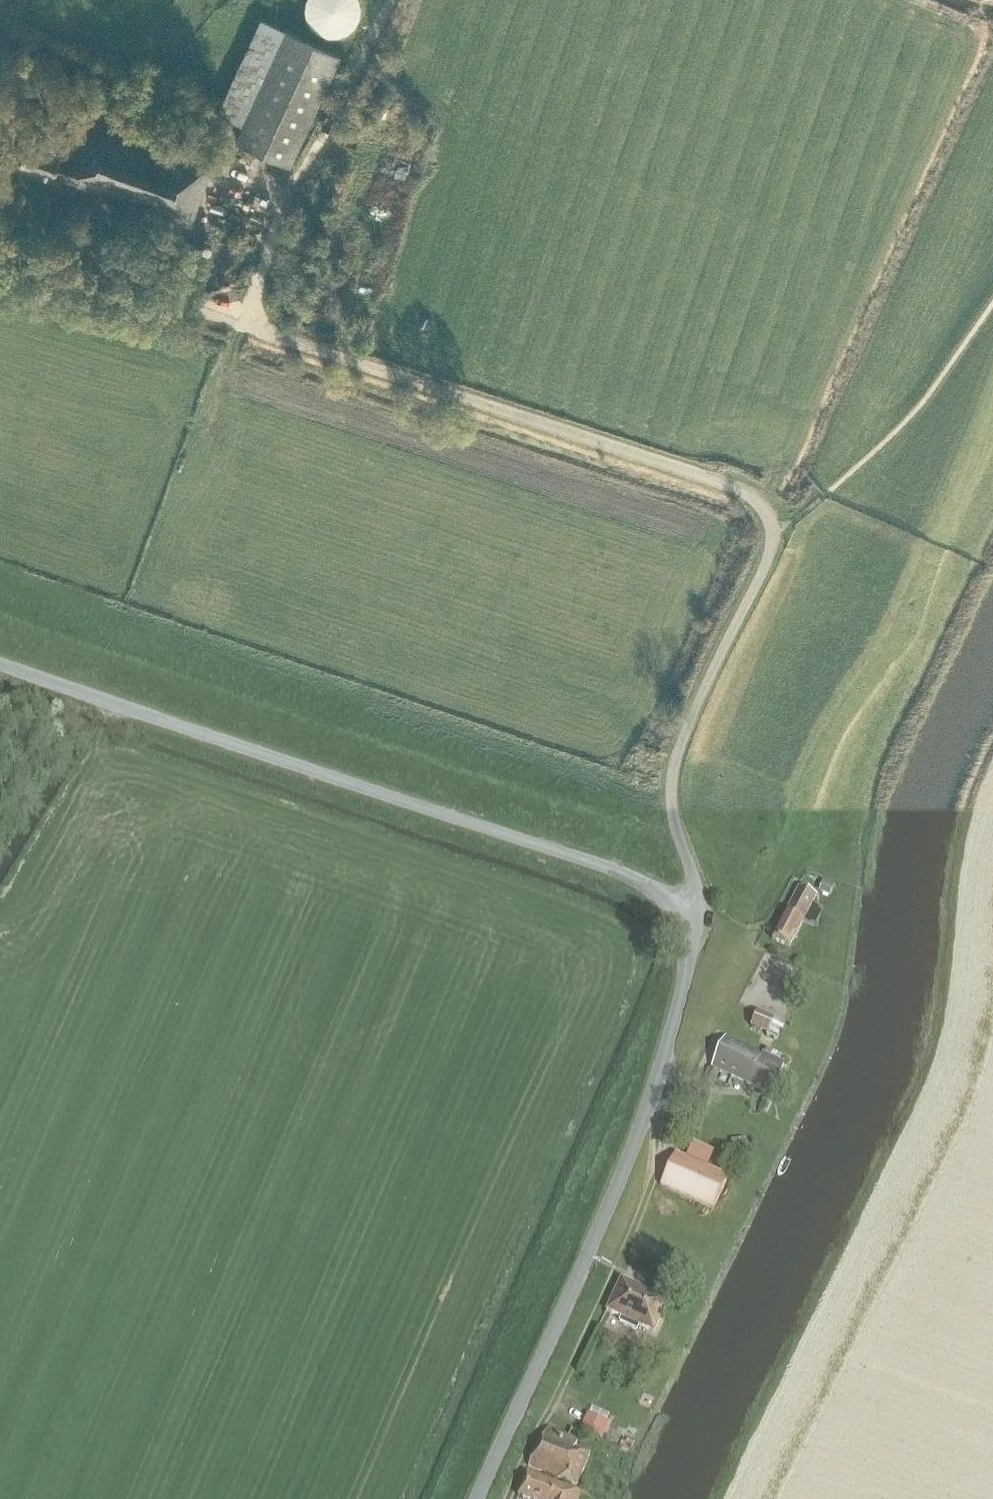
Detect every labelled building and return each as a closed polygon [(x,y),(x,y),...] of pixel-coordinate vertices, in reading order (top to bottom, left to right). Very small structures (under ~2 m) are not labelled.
[(336,36),(338,36),(342,35),(346,34),(348,32),(351,30),(353,28),(356,26),(357,24),(358,22),(359,20),(360,17),(361,15),(361,14),(361,12),(362,10),(362,8),(361,5),(361,3),(361,1),(360,0),(309,0),(308,2),(308,4),(307,6),(307,8),(307,10),(307,12),(308,15),(308,17),(309,19),(310,20),(311,22),(313,25),(315,28),(317,29),(318,30),(321,33),(324,34),(325,35),(328,35),(333,36),(336,36)] [(292,166),(342,56),(262,19),(219,113),(244,124),(237,140),(292,166)] [(214,158),(85,111),(70,153),(29,139),(20,165),(86,188),(84,193),(188,231),(214,158)] [(152,236),(157,223),(146,219),(141,231),(152,236)] [(180,247),(184,235),(166,229),(162,240),(180,247)] [(788,947),(815,896),(798,887),(771,938),(788,947)] [(772,1018),(757,1012),(750,1026),(767,1033),(766,1036),(777,1041),(785,1024),(772,1018)] [(763,1055),(724,1036),(711,1066),(769,1094),(783,1064),(778,1062),(781,1056),(765,1049),(763,1055)] [(711,1087),(718,1073),(709,1068),(702,1083),(711,1087)] [(713,1153),(692,1143),(685,1158),(706,1168),(713,1153)] [(685,1158),(674,1153),(659,1184),(712,1209),(727,1177),(706,1168),(685,1158)] [(654,1333),(669,1300),(620,1277),(605,1310),(620,1318),(618,1322),(637,1331),(639,1327),(654,1333)] [(608,1420),(589,1411),(581,1428),(599,1437),(608,1420)] [(576,1485),(591,1455),(576,1449),(579,1443),(570,1439),(570,1437),(548,1427),(528,1465),(576,1485)] [(579,1494),(526,1473),(517,1495),(527,1498),(577,1498),(579,1494)]
